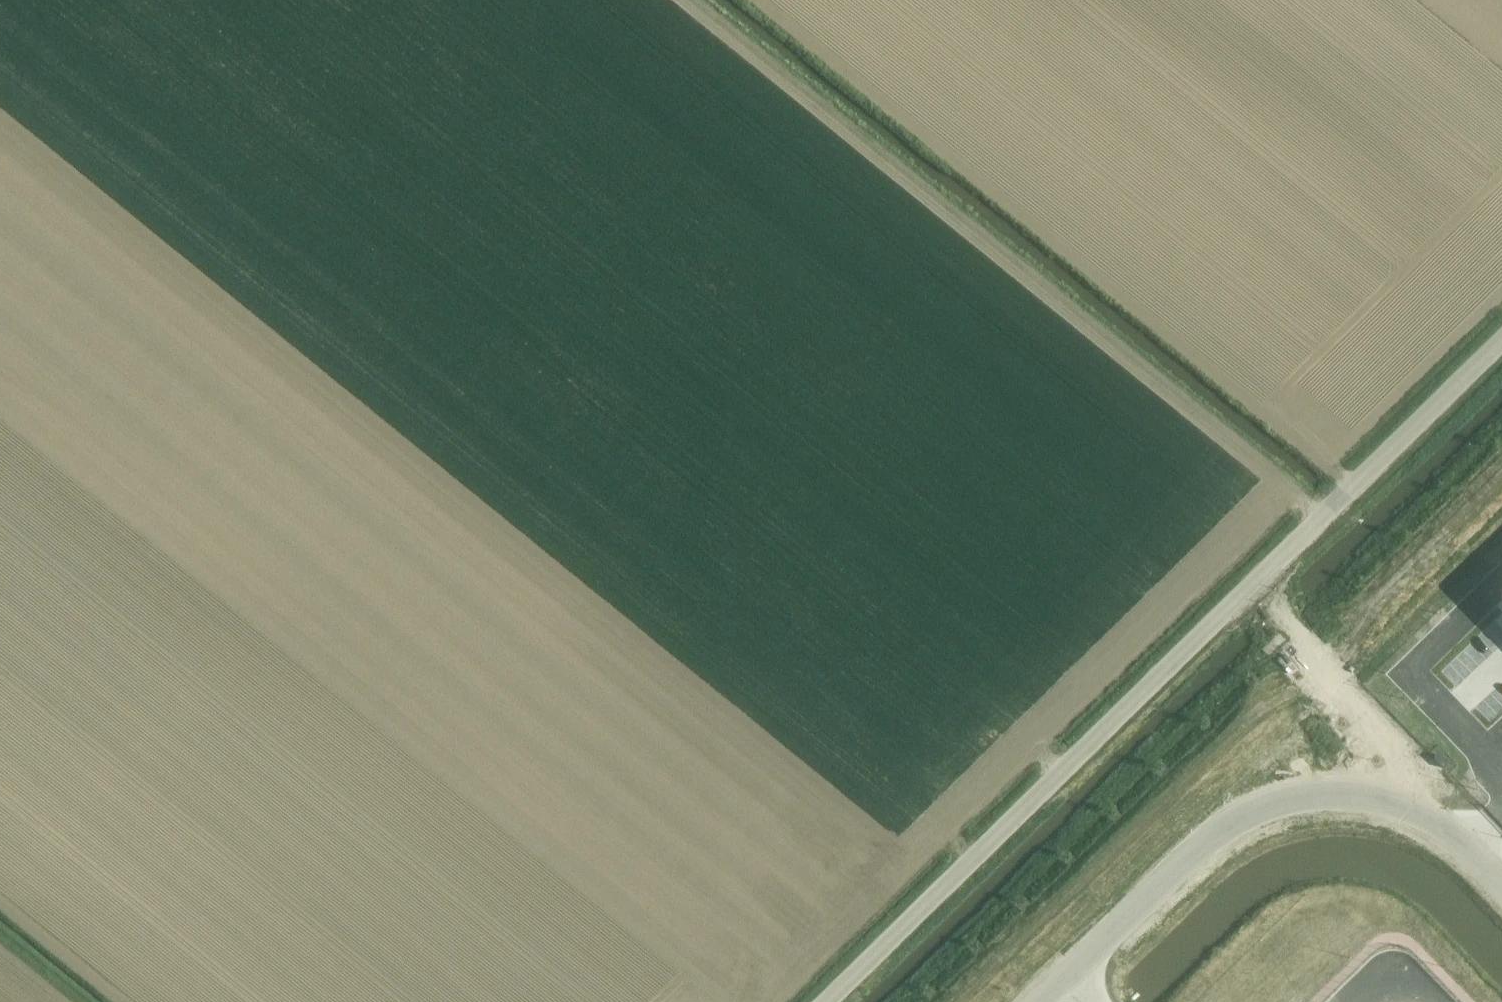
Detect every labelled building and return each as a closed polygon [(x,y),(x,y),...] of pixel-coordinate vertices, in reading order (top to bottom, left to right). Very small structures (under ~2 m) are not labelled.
[(1437,757),(1434,760),(1442,768),(1445,765),(1437,757)]
